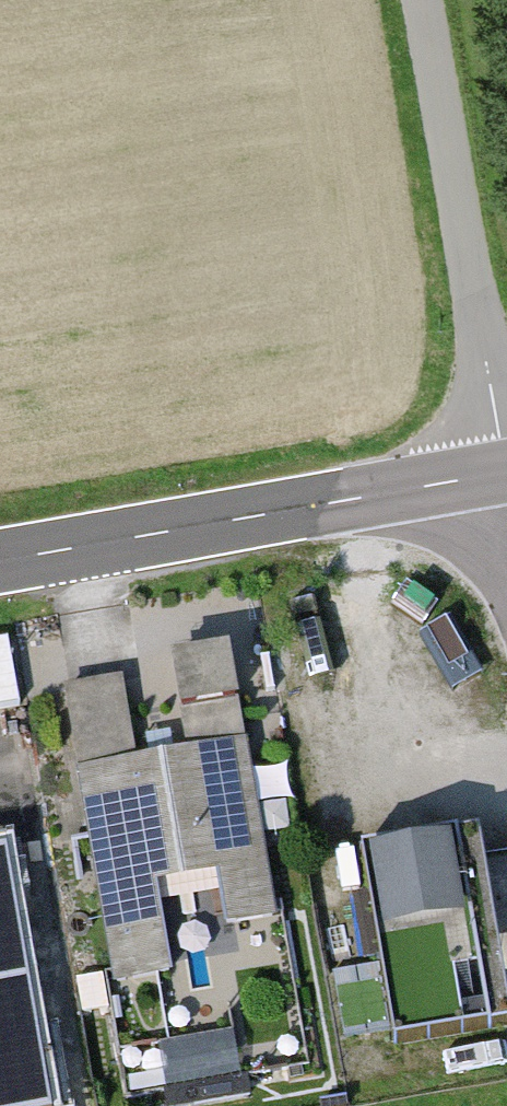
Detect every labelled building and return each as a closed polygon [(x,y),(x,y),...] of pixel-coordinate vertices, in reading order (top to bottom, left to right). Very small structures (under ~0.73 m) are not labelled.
[(229,650),(173,661),(190,748),(247,737),(229,650)] [(122,679),(63,688),(75,768),(134,759),(122,679)] [(276,736),(84,771),(145,1096),(337,1060),(276,736)] [(456,839),(365,854),(381,948),(472,933),(456,839)] [(0,1050),(0,1105),(72,1105),(57,1037),(0,1050)]
